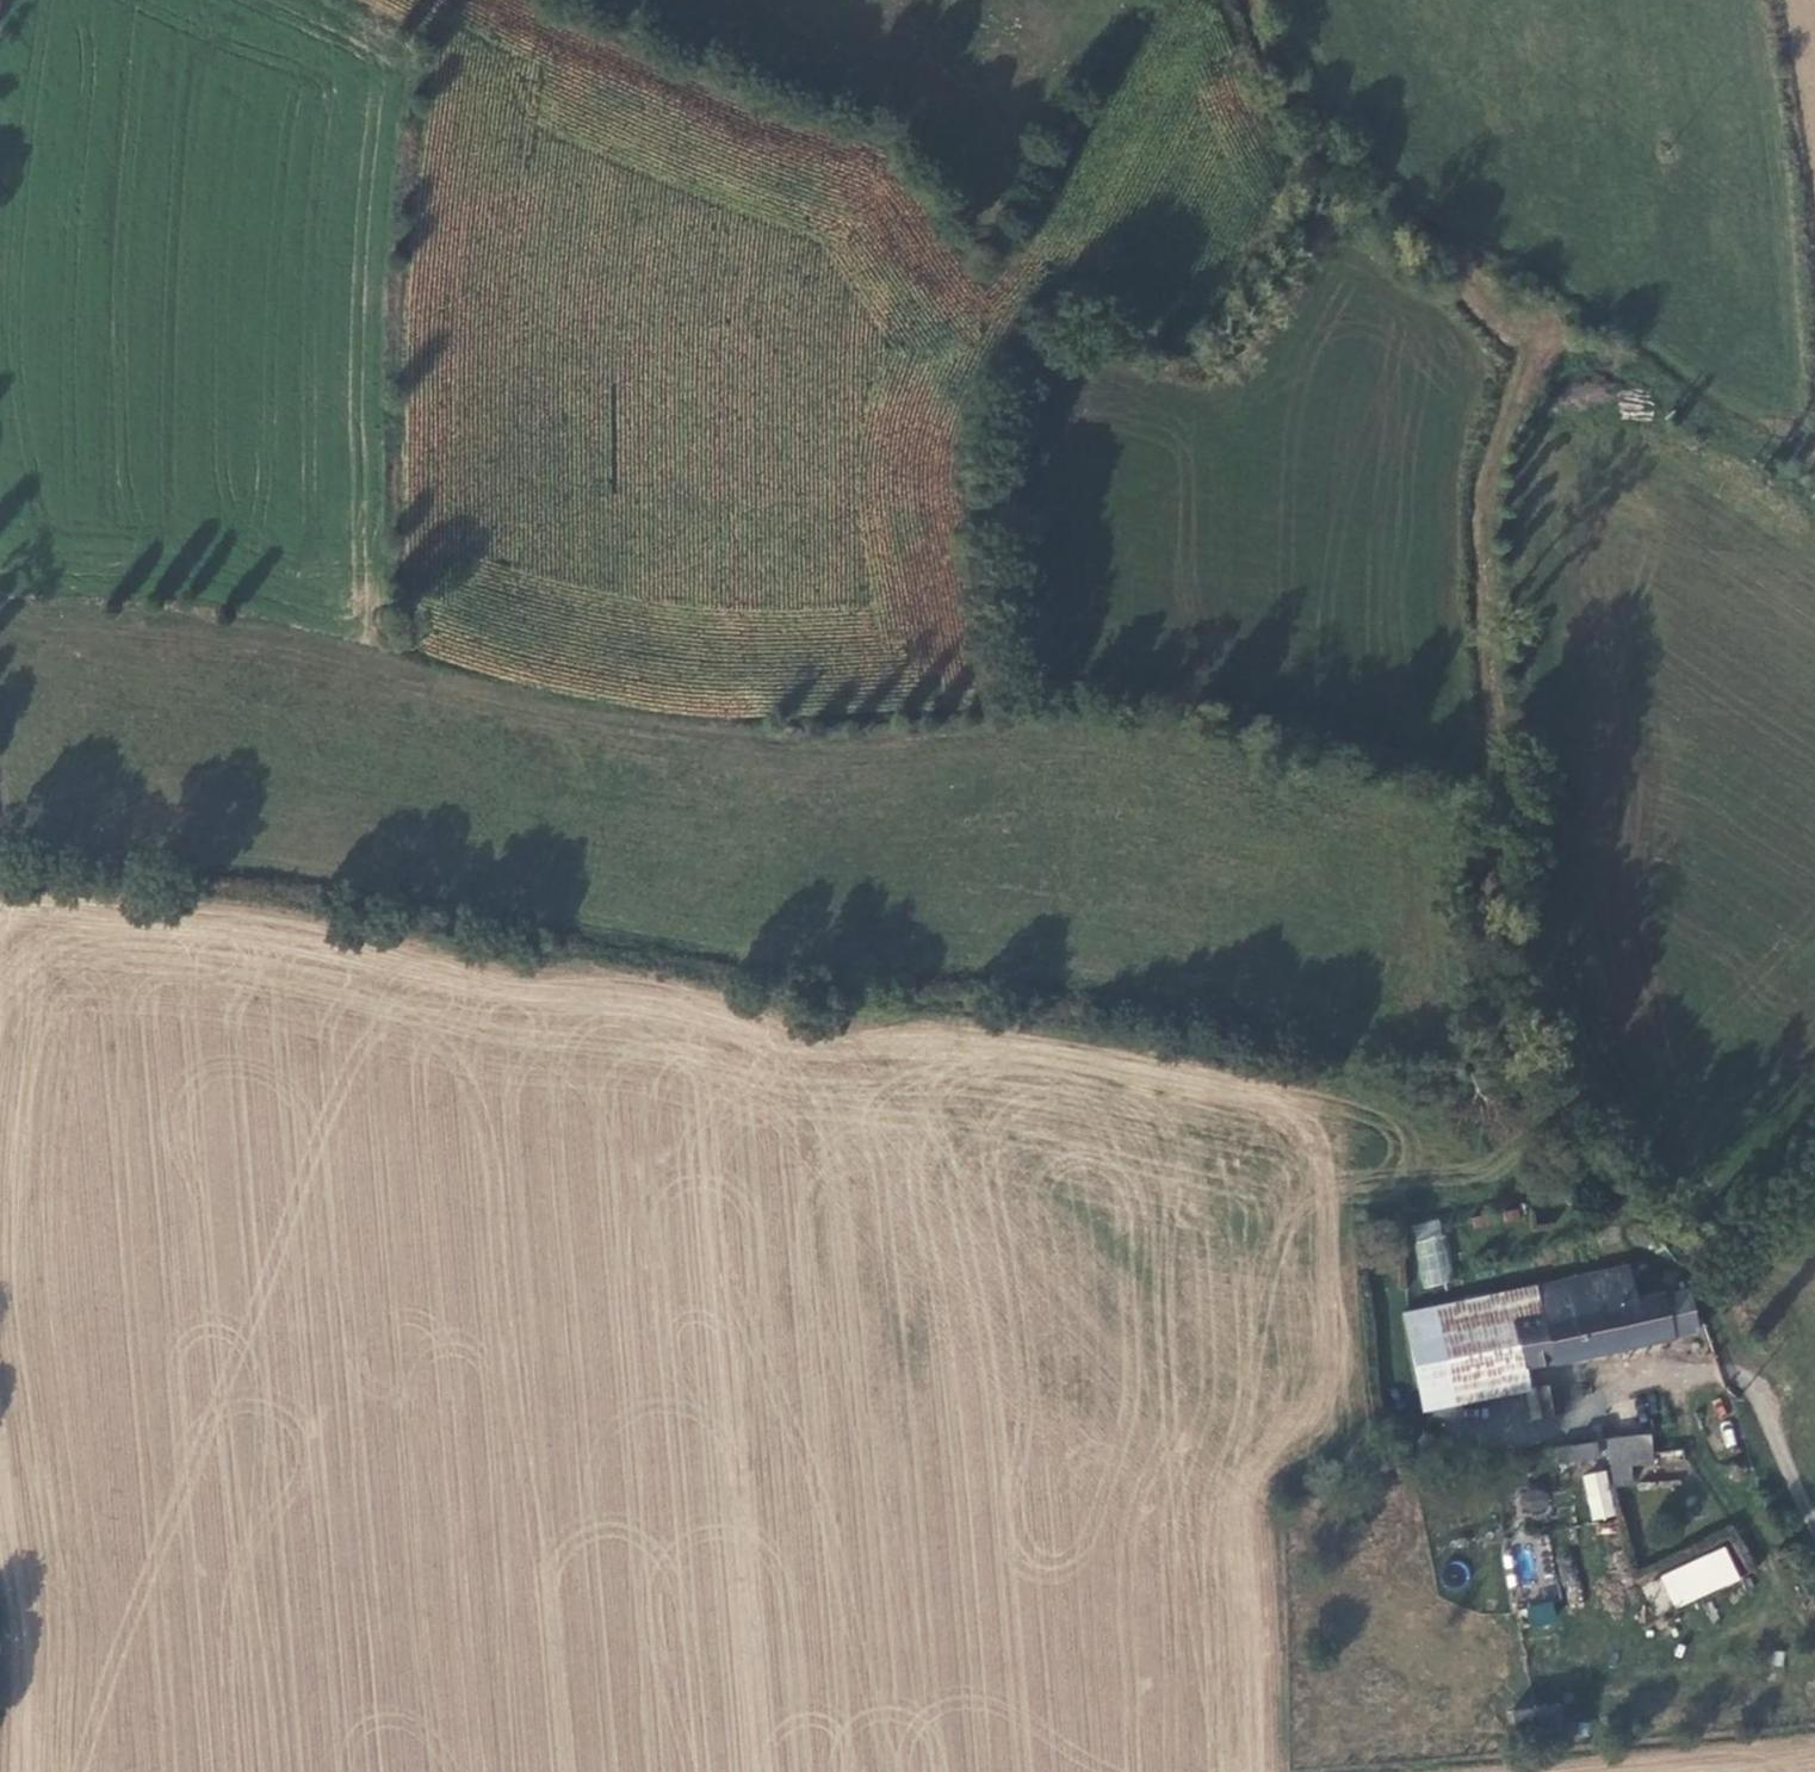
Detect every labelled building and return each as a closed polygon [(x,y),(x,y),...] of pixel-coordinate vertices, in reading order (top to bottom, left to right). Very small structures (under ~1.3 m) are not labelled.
[(1422,1289),(1452,1284),(1441,1218),(1411,1223),(1422,1289)] [(1496,1363),(1662,1328),(1653,1285),(1647,1286),(1601,1295),(1593,1267),(1507,1286),(1502,1286),(1508,1315),(1487,1319),(1496,1363)] [(1422,1379),(1496,1363),(1487,1319),(1508,1315),(1502,1286),(1407,1306),(1422,1379)] [(1528,1385),(1507,1389),(1513,1419),(1533,1415),(1528,1385)] [(1620,1435),(1576,1442),(1578,1454),(1621,1447),(1620,1435)] [(1566,1443),(1542,1448),(1545,1460),(1568,1455),(1566,1443)] [(1591,1521),(1616,1515),(1606,1469),(1581,1474),(1591,1521)] [(1547,1492),(1525,1492),(1524,1510),(1546,1511),(1547,1492)] [(1726,1545),(1658,1572),(1673,1608),(1740,1581),(1726,1545)] [(1553,1602),(1527,1604),(1528,1625),(1554,1623),(1553,1602)]
